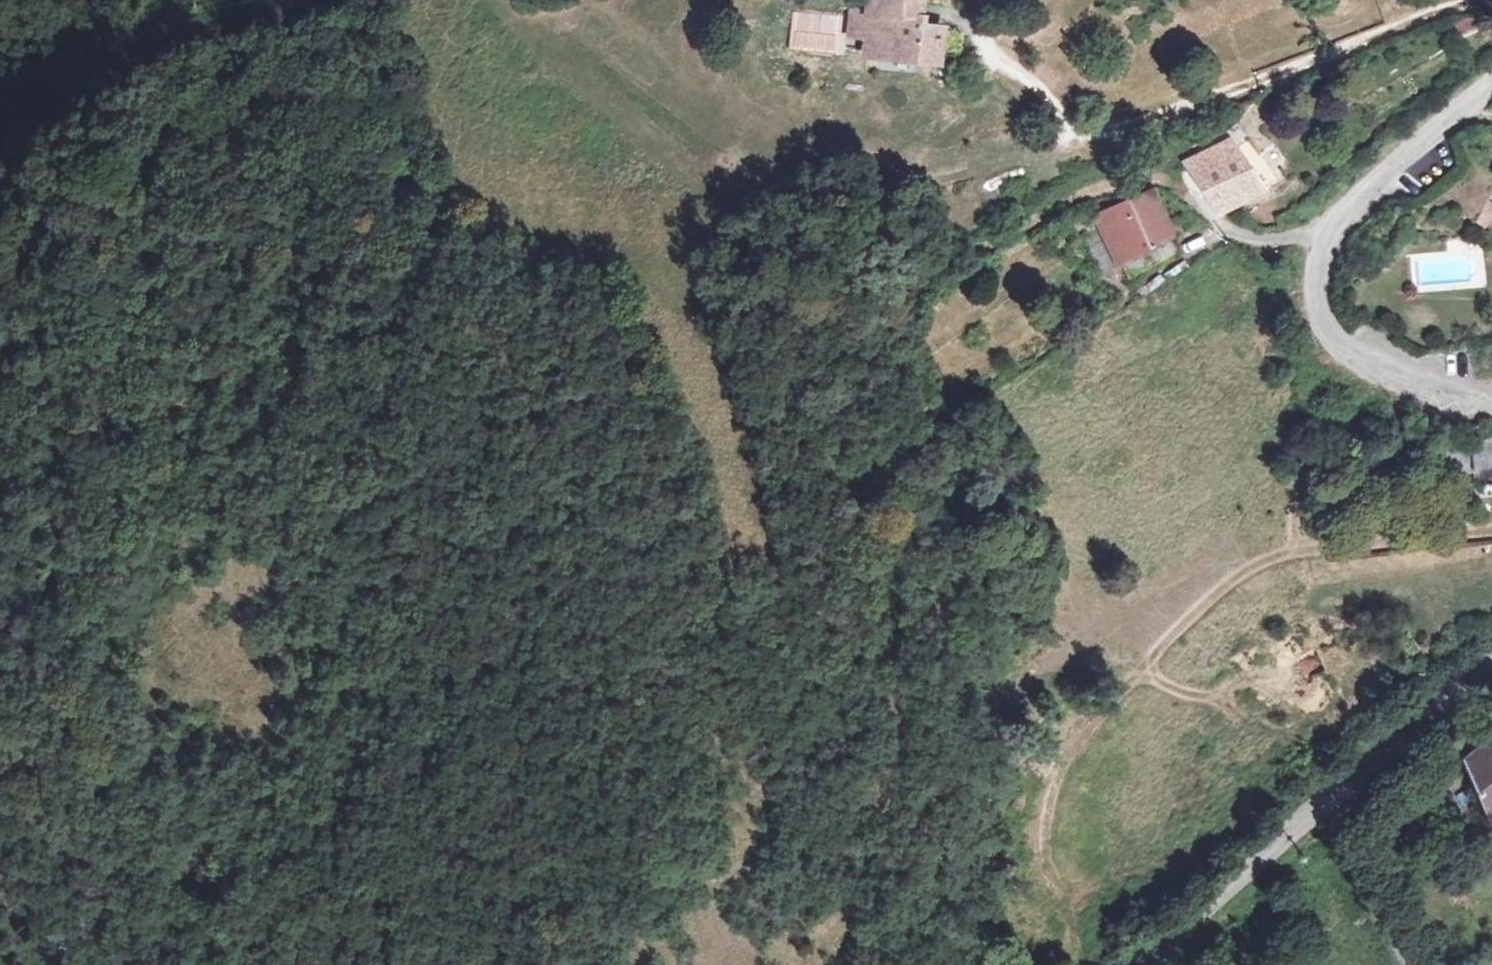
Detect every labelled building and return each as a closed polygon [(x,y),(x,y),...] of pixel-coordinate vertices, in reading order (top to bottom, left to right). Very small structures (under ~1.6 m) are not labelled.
[(862,55),(940,60),(941,23),(917,21),(918,0),(865,0),(862,55)] [(1255,180),(1224,136),(1189,161),(1221,205),(1255,180)] [(1182,246),(1149,187),(1103,211),(1106,218),(1098,223),(1129,275),(1182,246)] [(1278,221),(1261,196),(1243,209),(1256,226),(1278,221)] [(1474,434),(1476,473),(1490,472),(1488,433),(1474,434)] [(1481,717),(1491,727),(1491,701),(1481,717)] [(1481,744),(1465,758),(1470,769),(1478,791),(1489,823),(1491,820),(1491,730),(1481,744)]
